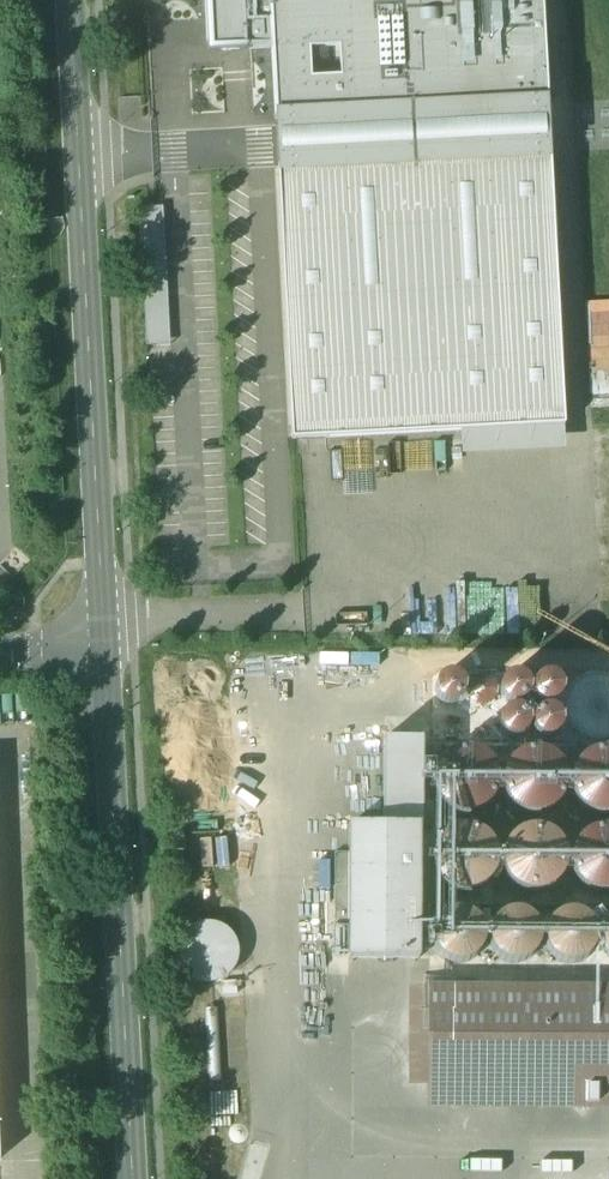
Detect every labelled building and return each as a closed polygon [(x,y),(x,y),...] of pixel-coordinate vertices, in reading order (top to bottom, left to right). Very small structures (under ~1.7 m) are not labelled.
[(212,39),(215,43),(219,45),(244,44),(244,51),(272,50),(270,0),(210,0),(212,39)] [(272,50),(276,120),(549,106),(543,0),(270,0),(272,50)] [(549,106),(276,120),(278,168),(551,153),(549,106)] [(551,153),(278,168),(293,440),(461,432),(564,426),(565,426),(551,153)] [(164,207),(140,209),(143,270),(167,269),(164,207)] [(167,269),(143,270),(147,347),(171,346),(167,269)] [(585,301),(587,371),(608,370),(608,300),(585,301)] [(564,426),(461,432),(462,456),(566,450),(564,426)] [(382,827),(418,826),(417,741),(381,742),(382,827)] [(382,827),(348,827),(349,853),(349,920),(349,960),(419,960),(418,826),(382,827)] [(495,873),(498,861),(495,849),(488,838),(477,831),(465,829),(453,832),(442,839),(435,849),(433,862),(436,874),(443,884),(453,891),(466,893),(478,891),(488,884),(495,873)] [(565,874),(567,862),(564,849),(557,838),(546,832),(534,829),(521,832),(511,839),(504,850),(502,862),(504,875),(511,885),(522,892),(535,895),(547,892),(558,885),(565,874)] [(185,832),(173,832),(173,851),(186,850),(185,832)] [(349,853),(335,853),(335,920),(349,920),(349,853)] [(483,948),(485,938),(483,928),(477,919),(469,914),(459,912),(449,914),(440,920),(435,928),(433,938),(435,948),(441,957),(449,962),(459,964),(469,962),(478,956),(483,948)] [(539,948),(541,938),(539,928),(533,919),(525,914),(515,912),(505,914),(496,920),(491,928),(489,938),(491,948),(497,957),(505,963),(515,964),(525,962),(534,957),(539,948)] [(595,948),(597,938),(595,928),(589,920),(581,914),(571,912),(561,914),(552,920),(547,929),(545,939),(547,949),(553,957),(561,963),(571,965),(581,962),(590,957),(595,948)] [(608,920),(603,929),(601,939),(603,949),(608,957),(608,920)] [(236,964),(239,952),(236,941),(230,932),(220,925),(208,923),(197,926),(188,932),(181,942),(179,953),(182,965),(188,974),(198,980),(209,983),(221,980),(230,974),(236,964)] [(236,982),(222,983),(223,996),(237,995),(236,982)] [(430,987),(429,1087),(608,1088),(608,988),(430,987)]
